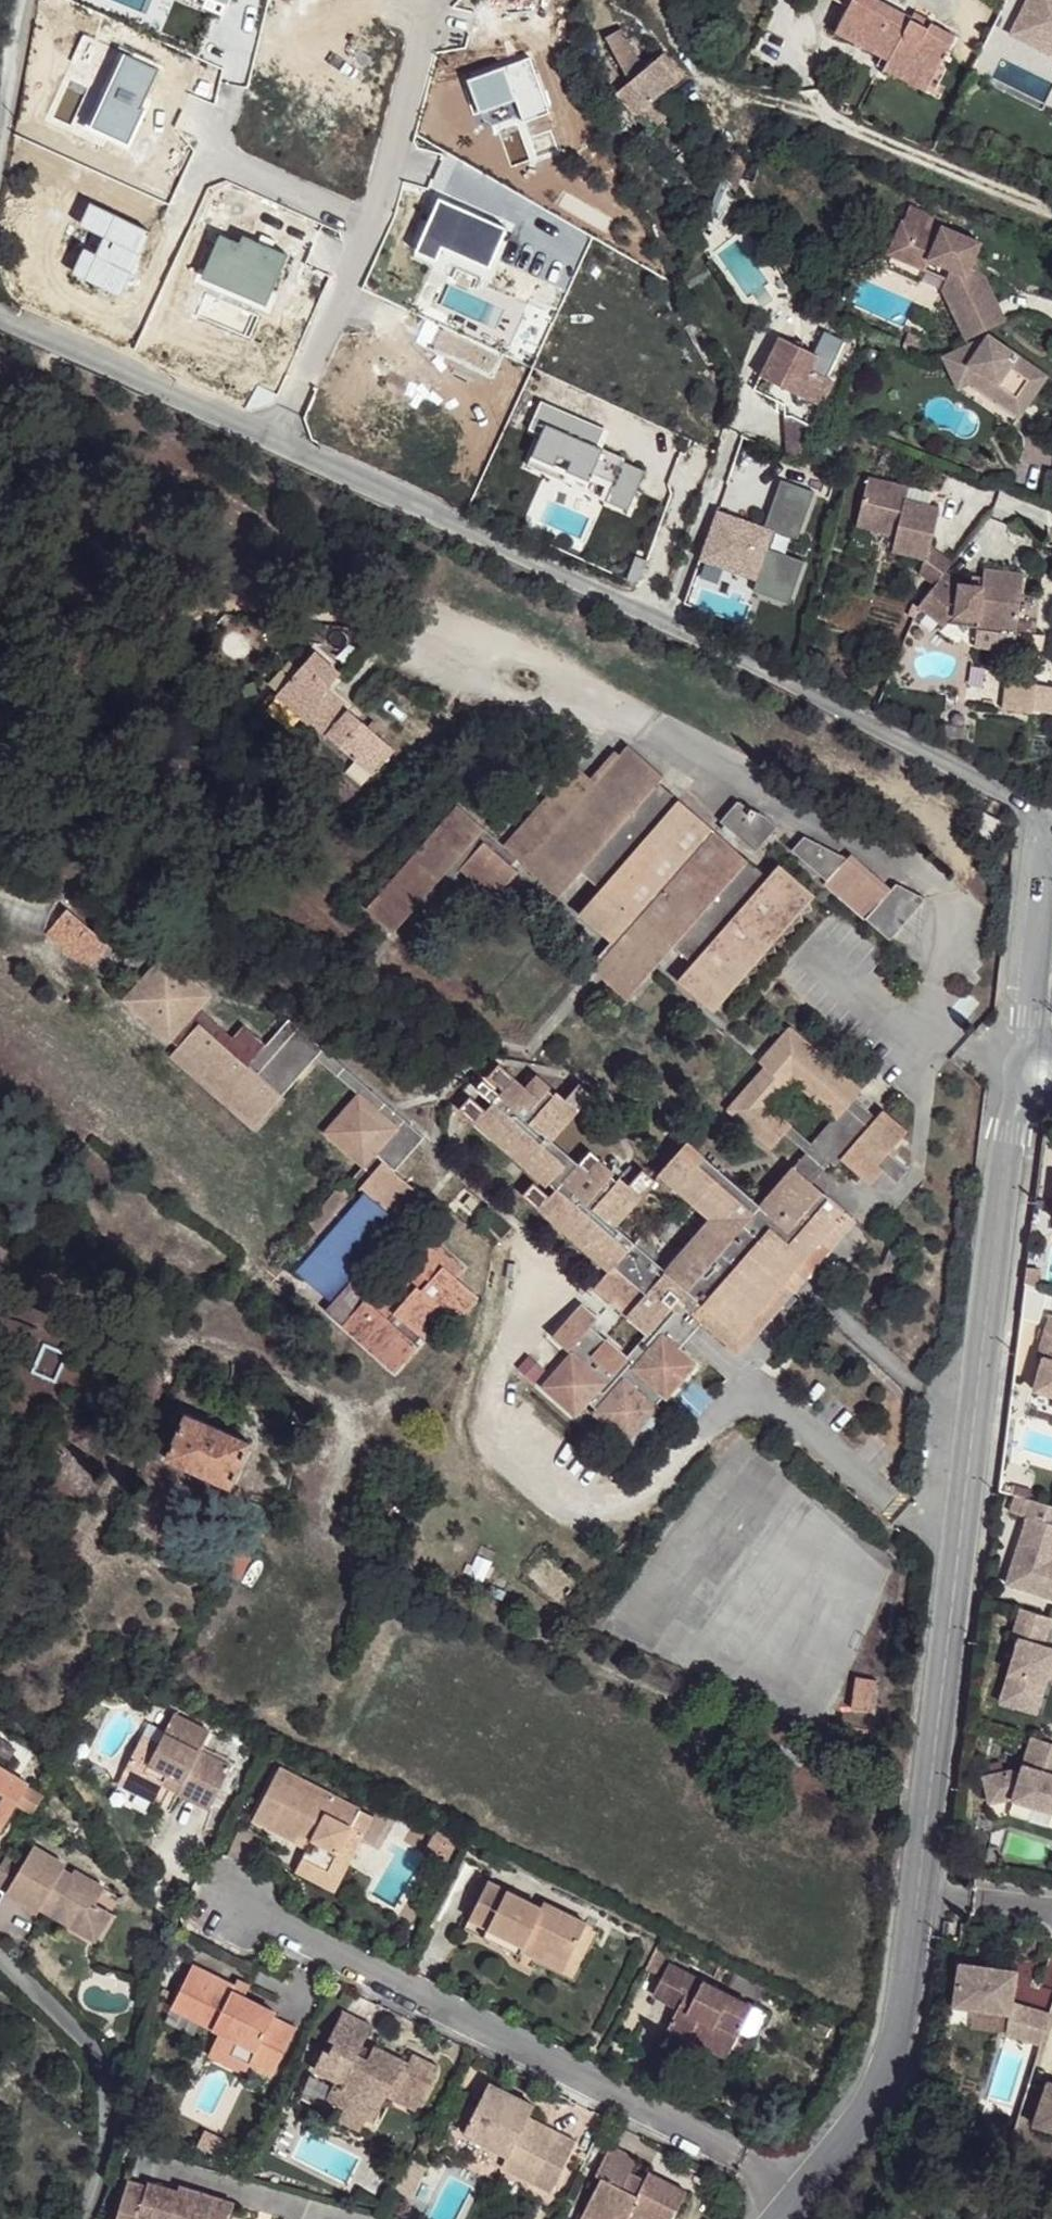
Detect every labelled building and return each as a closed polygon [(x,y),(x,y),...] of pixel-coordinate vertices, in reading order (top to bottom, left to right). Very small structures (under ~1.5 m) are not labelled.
[(835,32),(876,53),(878,46),(911,63),(915,54),(940,67),(957,35),(932,22),(929,28),(912,19),(913,16),(883,0),(852,0),(835,32)] [(1019,19),(1051,35),(1051,0),(1028,0),(1019,19)] [(929,28),(932,22),(935,17),(917,7),(913,16),(912,19),(929,28)] [(1013,31),(1051,50),(1051,35),(1019,19),(1013,31)] [(606,36),(627,75),(640,65),(619,28),(606,36)] [(537,112),(574,100),(556,46),(519,59),(537,112)] [(878,46),(876,53),(888,60),(884,69),(927,91),(940,67),(915,54),(911,63),(878,46)] [(627,75),(637,93),(664,68),(653,55),(640,65),(627,75)] [(637,93),(650,105),(664,94),(667,95),(678,83),(664,68),(637,93)] [(646,109),(659,121),(677,106),(667,95),(664,94),(650,105),(646,109)] [(712,231),(737,190),(726,171),(701,225),(712,231)] [(913,200),(906,216),(896,238),(911,243),(907,253),(932,263),(936,254),(958,262),(954,272),(957,273),(937,284),(962,333),(1001,311),(977,270),(972,263),(978,250),(984,236),(944,219),(942,224),(940,230),(920,222),(922,216),(926,207),(913,200)] [(942,224),(922,216),(920,222),(940,230),(942,224)] [(911,243),(896,238),(893,246),(907,253),(911,243)] [(977,270),(985,253),(978,250),(972,263),(977,270)] [(932,263),(954,272),(958,262),(936,254),(932,263)] [(986,329),(941,354),(958,384),(967,380),(985,371),(1025,400),(1045,373),(986,329)] [(931,340),(913,331),(907,346),(925,353),(931,340)] [(795,390),(797,403),(817,400),(821,402),(832,375),(811,366),(817,351),(780,334),(761,372),(795,390)] [(985,371),(967,380),(1015,414),(1025,400),(985,371)] [(791,411),(783,412),(785,446),(797,452),(813,422),(791,411)] [(763,524),(797,536),(813,490),(778,478),(763,524)] [(904,499),(867,489),(856,533),(892,542),(889,559),(925,568),(928,556),(935,522),(926,520),(903,514),(904,499)] [(929,506),(904,499),(903,514),(926,520),(929,506)] [(802,558),(765,545),(771,526),(714,507),(694,563),(789,596),(802,558)] [(892,542),(856,533),(852,549),(889,559),(892,542)] [(924,588),(933,580),(942,571),(928,556),(925,568),(920,584),(924,588)] [(954,602),(933,580),(924,588),(903,610),(924,631),(933,622),(969,631),(966,641),(1001,651),(1017,594),(982,584),(976,607),(974,613),(949,608),(954,602)] [(976,607),(954,602),(949,608),(974,613),(976,607)] [(891,620),(902,622),(903,610),(903,608),(895,606),(891,620)] [(969,631),(933,622),(924,631),(966,641),(969,631)] [(1001,651),(966,641),(961,658),(997,668),(1001,651)] [(317,659),(276,705),(325,749),(329,745),(374,786),(399,761),(352,720),(348,723),(325,702),(343,684),(317,659)] [(1002,678),(1001,709),(1032,709),(1033,679),(1002,678)] [(576,914),(608,942),(588,966),(624,998),(669,946),(689,963),(675,980),(710,1012),(735,984),(745,981),(744,973),(754,971),(752,964),(764,960),(763,953),(772,950),(771,944),(782,940),(780,933),(791,930),(790,924),(800,921),(798,913),(808,909),(807,902),(811,896),(776,865),(764,879),(656,782),(659,776),(625,745),(616,755),(612,751),(588,779),(573,766),(499,847),(513,859),(520,865),(557,895),(578,872),(598,890),(576,914)] [(717,820),(752,850),(773,826),(760,814),(735,801),(717,820)] [(425,836),(363,906),(390,931),(403,915),(416,926),(457,882),(452,875),(456,870),(490,898),(513,872),(507,867),(481,844),(487,836),(452,805),(425,836)] [(789,850),(823,880),(843,857),(801,835),(789,850)] [(487,836),(481,844),(507,867),(513,859),(499,847),(487,836)] [(861,918),(889,886),(875,876),(849,852),(843,857),(823,880),(820,882),(849,907),(861,918)] [(861,918),(887,938),(920,898),(922,897),(889,886),(861,918)] [(39,893),(27,906),(41,920),(53,907),(39,893)] [(68,909),(50,929),(76,952),(72,956),(88,970),(110,945),(68,909)] [(50,929),(46,933),(72,956),(76,952),(50,929)] [(164,953),(122,1001),(170,1043),(171,1041),(178,1047),(172,1053),(254,1124),(279,1095),(247,1065),(254,1058),(264,1068),(291,1034),(282,1025),(266,1044),(243,1024),(232,1037),(201,1009),(212,995),(164,953)] [(254,1058),(247,1065),(279,1095),(314,1057),(320,1049),(289,1019),(282,1025),(291,1034),(264,1068),(254,1058)] [(969,1032),(975,1037),(984,1026),(980,1020),(969,1032)] [(838,1159),(875,1117),(852,1097),(860,1088),(787,1025),(755,1061),(760,1065),(723,1109),(769,1148),(779,1134),(786,1125),(788,1124),(770,1106),(791,1083),(831,1118),(808,1144),(827,1159),(833,1165),(838,1159)] [(320,1049),(314,1057),(354,1092),(395,1127),(422,1135),(320,1049)] [(946,1058),(958,1066),(961,1063),(951,1054),(946,1058)] [(814,1273),(803,1261),(820,1240),(832,1225),(844,1210),(816,1183),(811,1180),(792,1164),(758,1203),(685,1140),(656,1173),(707,1218),(663,1270),(612,1224),(639,1192),(634,1190),(616,1173),(613,1178),(608,1173),(611,1169),(598,1158),(589,1169),(586,1172),(575,1163),(548,1139),(560,1124),(574,1108),(552,1088),(549,1092),(544,1087),(548,1082),(534,1071),(530,1077),(521,1086),(511,1077),(493,1101),(476,1122),(503,1145),(546,1183),(551,1178),(560,1186),(554,1192),(540,1209),(611,1271),(594,1289),(609,1302),(614,1296),(629,1308),(623,1316),(644,1334),(626,1355),(604,1339),(598,1346),(583,1333),(590,1326),(596,1318),(581,1305),(563,1328),(554,1338),(569,1350),(538,1386),(574,1417),(589,1404),(595,1409),(593,1412),(629,1441),(658,1407),(654,1405),(661,1396),(665,1399),(682,1379),(695,1363),(676,1347),(668,1341),(693,1311),(700,1317),(718,1333),(740,1354),(793,1295),(780,1283),(791,1272),(805,1283),(814,1273)] [(359,1167),(395,1127),(354,1092),(320,1132),(359,1167)] [(875,1117),(838,1159),(866,1185),(878,1169),(892,1180),(894,1183),(904,1171),(884,1153),(905,1131),(881,1110),(875,1117)] [(803,1152),(808,1144),(788,1124),(779,1134),(803,1152)] [(422,1135),(395,1127),(359,1167),(369,1174),(380,1161),(391,1171),(422,1135)] [(808,1144),(803,1152),(792,1164),(811,1180),(827,1159),(808,1144)] [(314,1231),(286,1262),(328,1300),(351,1273),(397,1221),(394,1218),(416,1192),(391,1171),(380,1161),(369,1174),(359,1167),(342,1185),(338,1183),(305,1221),(314,1231)] [(832,1225),(845,1235),(856,1222),(844,1210),(832,1225)] [(832,1225),(820,1240),(833,1250),(845,1235),(832,1225)] [(351,1273),(328,1300),(329,1300),(322,1308),(340,1324),(339,1325),(392,1372),(417,1343),(413,1340),(418,1335),(422,1339),(447,1312),(454,1319),(477,1294),(454,1274),(463,1265),(426,1232),(403,1258),(415,1268),(385,1303),(351,1273)] [(803,1261),(814,1273),(833,1250),(820,1240),(803,1261)] [(1025,1266),(1023,1283),(1038,1288),(1040,1268),(1025,1266)] [(793,1295),(805,1283),(791,1272),(780,1283),(793,1295)] [(614,1296),(609,1302),(623,1316),(629,1308),(614,1296)] [(676,1347),(700,1317),(693,1311),(668,1341),(676,1347)] [(1050,1316),(1037,1359),(1042,1361),(1032,1391),(1051,1397),(1051,1317),(1050,1316)] [(598,1346),(604,1339),(590,1326),(583,1333),(598,1346)] [(40,1345),(36,1373),(56,1376),(60,1348),(40,1345)] [(228,1488),(248,1443),(183,1414),(163,1458),(228,1488)] [(249,1494),(245,1502),(262,1509),(269,1498),(255,1496),(249,1494)] [(1030,1498),(1024,1516),(1028,1517),(1008,1584),(1051,1597),(1051,1505),(1030,1498)] [(255,1546),(243,1541),(232,1535),(216,1570),(229,1575),(241,1579),(255,1546)] [(1019,1607),(1010,1635),(1017,1638),(997,1700),(1024,1709),(1034,1678),(1044,1681),(1046,1675),(1051,1676),(1051,1647),(1041,1644),(1050,1617),(1019,1607)] [(856,1676),(852,1709),(874,1712),(878,1679),(856,1676)] [(1034,1678),(1024,1709),(1034,1712),(1044,1681),(1034,1678)] [(118,1785),(162,1807),(173,1785),(182,1789),(178,1793),(209,1810),(231,1770),(200,1753),(208,1735),(174,1716),(157,1746),(142,1739),(118,1785)] [(1032,1736),(1022,1772),(1012,1769),(984,1775),(990,1802),(1011,1797),(1051,1810),(1051,1742),(1032,1736)] [(17,1803),(28,1785),(0,1768),(0,1828),(17,1803)] [(279,1769),(252,1822),(295,1843),(297,1837),(311,1844),(301,1860),(330,1873),(353,1832),(363,1837),(374,1818),(279,1769)] [(28,1785),(17,1803),(34,1813),(44,1795),(28,1785)] [(295,1843),(252,1822),(248,1832),(289,1853),(282,1868),(295,1874),(301,1860),(311,1844),(297,1837),(295,1843)] [(330,1873),(335,1894),(363,1837),(353,1832),(330,1873)] [(21,1866),(3,1896),(34,1914),(36,1911),(42,1902),(50,1908),(46,1917),(62,1926),(66,1920),(88,1934),(101,1913),(91,1908),(101,1893),(70,1874),(64,1882),(58,1877),(63,1869),(31,1850),(21,1866)] [(0,1871),(0,1894),(3,1896),(21,1866),(8,1858),(0,1871)] [(335,1894),(330,1873),(301,1860),(295,1874),(335,1894)] [(486,1883),(469,1920),(486,1928),(481,1938),(519,1957),(528,1936),(547,1945),(544,1950),(567,1962),(586,1925),(543,1904),(540,1909),(486,1883)] [(42,1902),(36,1911),(46,1917),(50,1908),(42,1902)] [(66,1920),(62,1926),(92,1944),(109,1917),(101,1913),(88,1934),(66,1920)] [(486,1928),(469,1920),(462,1934),(479,1943),(481,1938),(486,1928)] [(528,1936),(519,1957),(560,1977),(567,1962),(544,1950),(547,1945),(528,1936)] [(655,1947),(643,1968),(655,1974),(666,1953),(655,1947)] [(1019,1972),(957,1960),(949,2003),(1011,2015),(1013,2003),(1019,1972)] [(669,1963),(651,1998),(677,2011),(666,2031),(687,2042),(694,2030),(731,2048),(753,2005),(669,1963)] [(194,1967),(170,2010),(218,2035),(244,2048),(238,2059),(250,2066),(272,2077),(294,2030),(274,2019),(278,2013),(234,1992),(237,1988),(194,1967)] [(1022,2039),(1031,2009),(1013,2003),(1011,2015),(1007,2034),(1022,2039)] [(1042,2045),(1051,2015),(1031,2009),(1022,2039),(1042,2045)] [(371,2026),(342,2012),(329,2041),(334,2044),(330,2053),(323,2051),(312,2072),(334,2083),(325,2101),(344,2111),(366,2121),(371,2123),(386,2097),(391,2088),(419,2103),(436,2068),(412,2055),(407,2064),(374,2048),(367,2060),(358,2055),(371,2026)] [(687,2042),(726,2060),(731,2048),(694,2030),(687,2042)] [(244,2048),(218,2035),(207,2060),(244,2075),(250,2066),(238,2059),(244,2048)] [(488,2083),(462,2136),(506,2158),(521,2129),(527,2117),(533,2105),(488,2083)] [(1035,2127),(1051,2133),(1051,2088),(1048,2087),(1035,2127)] [(386,2097),(415,2112),(419,2103),(391,2088),(386,2097)] [(366,2121),(344,2111),(337,2123),(360,2133),(366,2121)] [(521,2129),(553,2145),(559,2134),(527,2117),(521,2129)] [(553,2145),(521,2129),(506,2158),(539,2174),(533,2186),(550,2194),(576,2143),(559,2134),(553,2145)] [(595,2176),(600,2179),(581,2217),(585,2218),(609,2218),(610,2216),(616,2218),(673,2218),(686,2192),(648,2173),(644,2182),(638,2196),(623,2189),(631,2174),(637,2161),(610,2146),(595,2176)] [(539,2174),(506,2158),(499,2170),(533,2186),(539,2174)] [(410,2159),(394,2191),(411,2199),(427,2168),(410,2159)] [(623,2189),(638,2196),(644,2182),(631,2174),(623,2189)] [(130,2182),(119,2218),(232,2218),(236,2205),(182,2187),(180,2193),(150,2183),(149,2187),(130,2182)]
